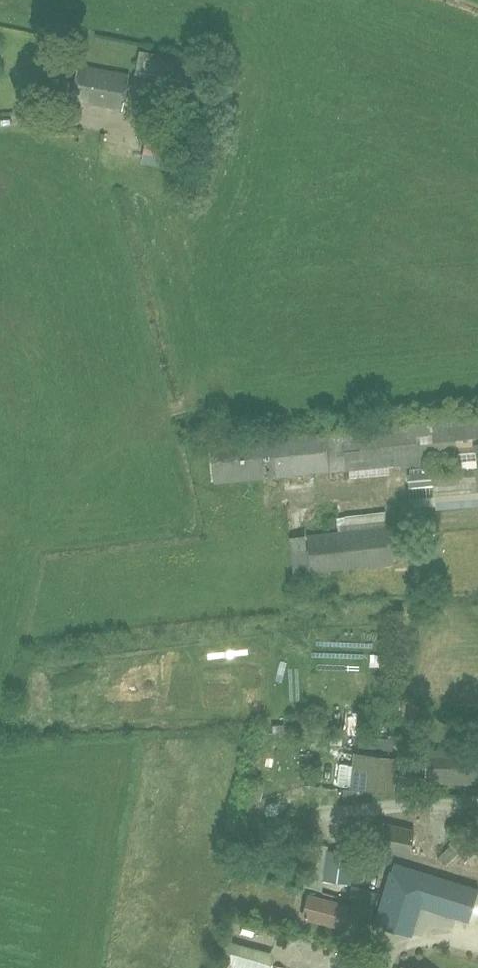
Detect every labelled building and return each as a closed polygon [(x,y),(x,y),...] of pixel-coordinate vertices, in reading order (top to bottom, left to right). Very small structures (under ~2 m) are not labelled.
[(135,76),(193,87),(197,63),(139,51),(135,76)] [(125,92),(129,75),(78,65),(74,82),(71,100),(122,110),(125,92)] [(407,419),(412,465),(455,461),(453,441),(477,438),(477,412),(429,417),(407,419)] [(214,484),(328,472),(329,472),(324,428),(210,440),(214,484)] [(473,458),(474,468),(408,473),(410,500),(419,499),(420,508),(436,507),(436,510),(477,507),(477,457),(473,458)] [(350,524),(389,523),(389,515),(349,516),(350,524)] [(311,572),(393,563),(389,526),(308,534),(308,536),(311,572)] [(330,665),(377,666),(377,648),(330,648),(330,665)] [(425,779),(477,779),(477,755),(425,755),(425,779)] [(391,795),(394,761),(356,758),(355,771),(361,771),(359,792),(391,795)] [(398,790),(412,790),(413,764),(399,763),(398,790)] [(407,856),(414,831),(379,823),(373,848),(407,856)] [(319,869),(325,870),(323,881),(349,885),(354,854),(328,851),(327,858),(321,857),(319,869)] [(477,891),(477,890),(394,863),(375,925),(406,935),(416,904),(469,921),(477,891)] [(375,907),(379,894),(352,886),(348,899),(375,907)] [(347,930),(353,907),(309,895),(303,918),(347,930)] [(223,950),(218,967),(269,967),(270,964),(223,950)]
